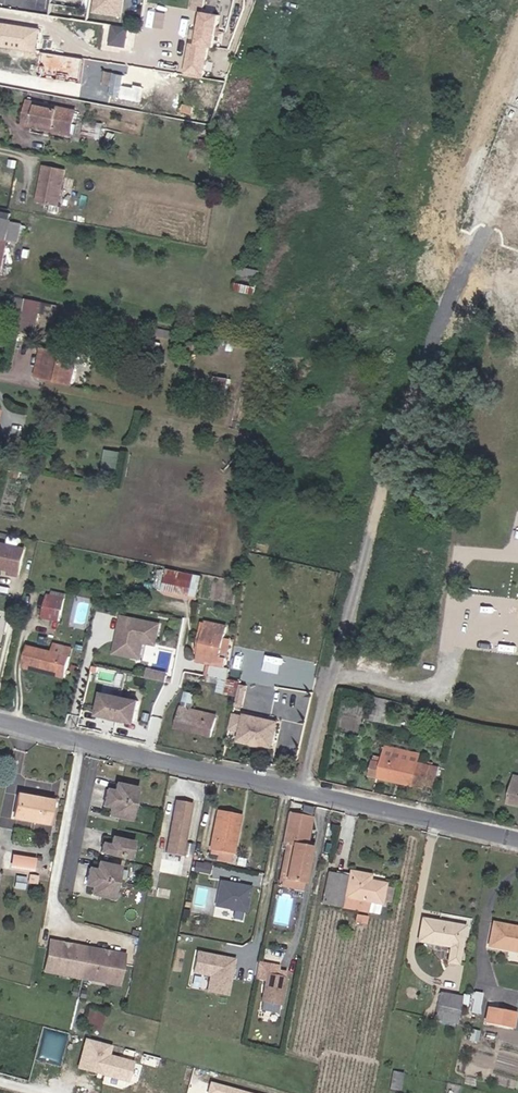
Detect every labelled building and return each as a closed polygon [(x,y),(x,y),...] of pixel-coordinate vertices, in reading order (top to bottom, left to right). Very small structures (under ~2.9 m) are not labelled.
[(91,12),(120,16),(123,0),(93,0),(91,12)] [(212,14),(195,12),(190,43),(207,46),(212,14)] [(124,44),(127,25),(113,23),(110,42),(124,44)] [(205,46),(188,43),(184,75),(201,78),(205,46)] [(120,96),(124,74),(105,71),(104,83),(111,85),(110,95),(120,96)] [(27,100),(26,105),(58,111),(59,105),(27,100)] [(58,111),(26,105),(23,124),(33,125),(33,123),(54,127),(54,129),(72,133),(76,109),(59,105),(58,111)] [(105,137),(106,120),(87,119),(86,136),(105,137)] [(43,189),(40,201),(58,204),(65,170),(44,166),(39,188),(43,189)] [(13,186),(14,170),(0,169),(0,185),(13,186)] [(0,217),(0,267),(7,237),(17,239),(21,222),(0,217)] [(40,329),(46,300),(31,297),(25,326),(40,329)] [(174,338),(174,335),(175,330),(163,328),(161,335),(174,338)] [(196,339),(174,335),(174,338),(172,345),(194,349),(196,339)] [(79,355),(42,348),(36,374),(73,382),(79,355)] [(0,543),(0,567),(10,569),(9,572),(18,574),(24,548),(0,543)] [(189,593),(193,572),(168,567),(163,588),(189,593)] [(58,619),(60,610),(63,598),(47,594),(43,616),(58,619)] [(77,613),(60,610),(58,619),(58,623),(68,624),(69,621),(75,623),(77,613)] [(139,655),(142,640),(155,643),(159,623),(121,614),(117,630),(124,632),(120,651),(139,655)] [(199,651),(205,621),(201,620),(195,650),(199,651)] [(205,621),(199,651),(213,654),(209,676),(226,679),(228,666),(224,665),(226,657),(220,655),(222,645),(226,625),(205,621)] [(27,645),(23,662),(57,670),(55,676),(63,678),(70,647),(53,643),(52,651),(27,645)] [(220,655),(226,657),(228,646),(222,645),(220,655)] [(57,670),(23,662),(22,668),(55,676),(57,670)] [(165,672),(145,668),(143,676),(163,680),(164,675),(165,672)] [(239,682),(226,679),(219,678),(217,690),(236,694),(239,682)] [(194,693),(184,690),(176,723),(211,732),(216,715),(191,708),(194,693)] [(134,721),(139,700),(103,693),(99,714),(134,721)] [(271,745),(275,726),(270,725),(270,721),(241,715),(236,737),(251,740),(250,742),(256,743),(256,742),(271,745)] [(211,732),(176,723),(175,726),(210,735),(211,732)] [(256,743),(250,742),(251,740),(236,737),(235,741),(270,749),(271,745),(256,742),(256,743)] [(420,763),(422,756),(387,748),(386,755),(420,763)] [(420,763),(386,755),(385,758),(384,763),(375,761),(374,760),(370,776),(424,789),(425,783),(429,765),(420,763)] [(434,785),(438,767),(429,765),(425,783),(434,785)] [(127,822),(131,806),(134,790),(113,785),(112,793),(104,791),(102,799),(100,808),(108,809),(106,817),(127,822)] [(45,823),(50,800),(16,792),(11,816),(45,823)] [(175,857),(187,804),(171,800),(159,853),(175,857)] [(239,816),(216,811),(208,852),(216,853),(215,858),(227,861),(228,852),(232,852),(239,816)] [(286,812),(280,843),(284,843),(289,844),(283,877),(301,881),(304,881),(311,844),(305,842),(310,817),(286,812)] [(375,821),(368,820),(367,828),(374,829),(375,821)] [(126,860),(130,844),(109,839),(107,847),(99,845),(97,853),(126,860)] [(289,844),(284,843),(276,880),(280,881),(279,884),(300,888),(301,881),(283,877),(289,844)] [(14,866),(39,868),(40,856),(15,854),(14,866)] [(212,866),(193,862),(191,872),(210,876),(212,866)] [(108,901),(112,885),(116,868),(95,864),(93,871),(85,869),(83,878),(81,886),(89,888),(87,896),(108,901)] [(380,903),(381,899),(384,886),(384,882),(369,878),(369,874),(350,869),(349,872),(329,868),(322,901),(365,910),(367,901),(380,903)] [(16,886),(25,888),(28,879),(19,876),(16,886)] [(218,881),(213,906),(244,912),(249,888),(218,881)] [(384,886),(381,899),(390,900),(392,887),(384,886)] [(378,912),(380,903),(367,901),(365,910),(378,912)] [(463,926),(422,917),(418,938),(449,945),(446,959),(455,961),(463,926)] [(490,922),(490,927),(513,931),(514,926),(490,922)] [(490,927),(485,946),(517,952),(517,927),(515,926),(514,926),(513,931),(490,927)] [(41,970),(53,973),(54,968),(69,970),(68,976),(88,979),(89,974),(104,977),(103,982),(115,984),(120,954),(47,940),(41,970)] [(226,995),(229,979),(226,975),(227,972),(230,972),(232,959),(195,952),(191,973),(208,976),(205,991),(226,995)] [(277,965),(266,964),(261,1002),(273,1003),(277,974),(276,974),(276,969),(277,965)] [(434,1017),(456,1022),(461,995),(440,991),(434,1017)] [(470,1000),(467,1015),(477,1017),(480,1002),(470,1000)] [(514,1013),(487,1008),(484,1025),(511,1030),(514,1013)] [(102,1012),(88,1009),(83,1030),(97,1033),(102,1012)] [(67,1033),(44,1029),(39,1059),(62,1063),(67,1033)] [(113,1053),(116,1044),(88,1036),(79,1067),(132,1082),(138,1060),(113,1053)] [(213,1081),(210,1092),(261,1092),(213,1081)]
